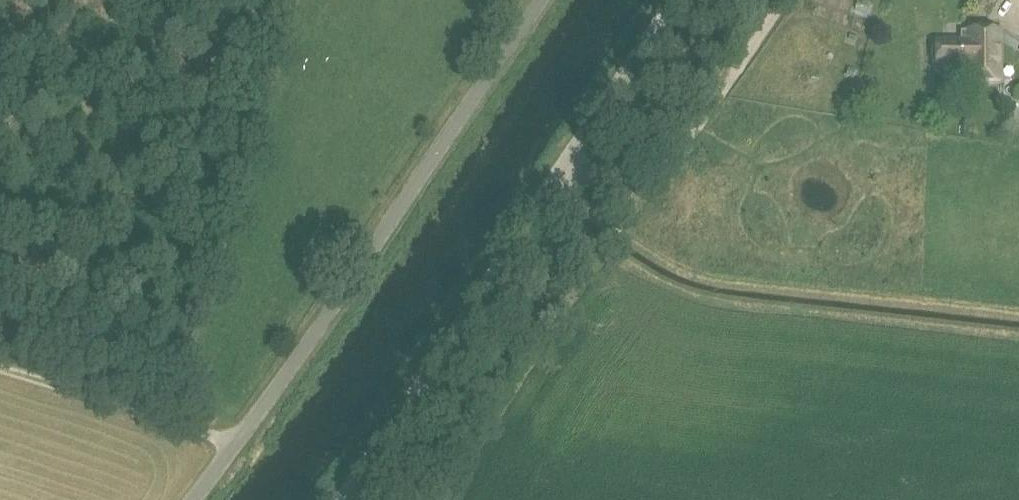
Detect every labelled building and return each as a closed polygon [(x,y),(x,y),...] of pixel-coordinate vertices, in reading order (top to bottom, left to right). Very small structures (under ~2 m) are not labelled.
[(1018,4),(1018,0),(1008,0),(1004,10),(1015,14),(1018,4)] [(933,62),(937,62),(937,69),(967,69),(968,82),(1001,81),(1000,31),(961,32),(961,41),(937,41),(937,48),(933,48),(933,62)]
